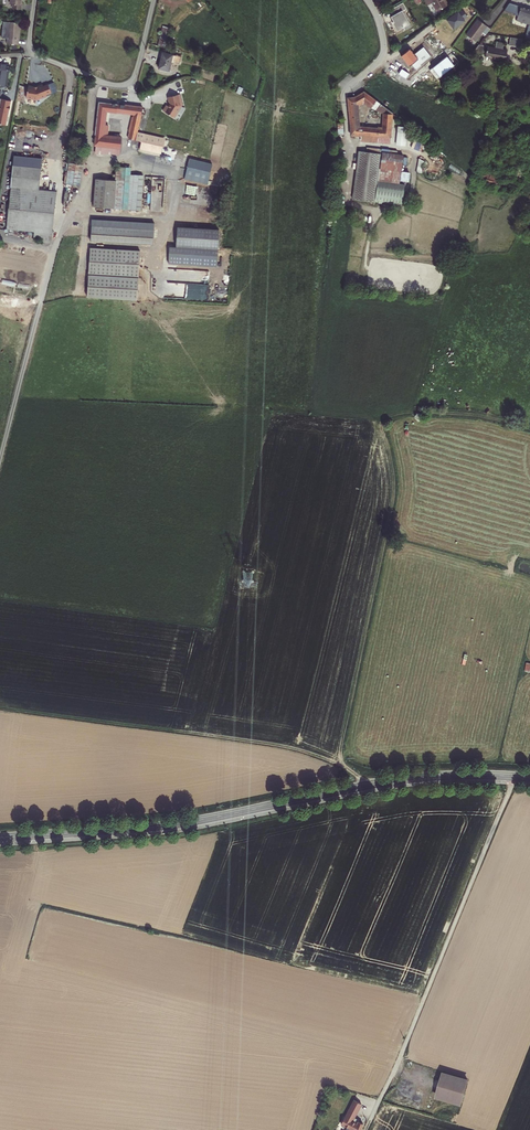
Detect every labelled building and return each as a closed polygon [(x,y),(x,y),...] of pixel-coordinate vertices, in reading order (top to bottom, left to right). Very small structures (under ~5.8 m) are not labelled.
[(21,0),(10,0),(10,4),(12,4),(12,8),(21,9),(22,5),(21,5),(21,0)] [(429,8),(433,6),(438,14),(449,7),(446,1),(445,2),(444,0),(426,0),(425,0),(429,8)] [(405,4),(392,12),(395,17),(393,18),(396,23),(395,24),(400,33),(412,25),(405,13),(409,11),(405,4)] [(514,5),(512,12),(520,14),(520,17),(529,20),(529,10),(514,5)] [(438,23),(449,37),(467,24),(456,10),(438,23)] [(468,35),(478,42),(489,26),(479,20),(468,35)] [(7,38),(7,43),(12,44),(17,44),(18,33),(19,33),(20,23),(3,21),(2,38),(7,38)] [(158,45),(164,47),(169,28),(163,26),(158,45)] [(417,37),(420,42),(428,36),(434,32),(431,27),(417,37)] [(512,38),(511,45),(523,48),(525,40),(512,38)] [(488,48),(487,57),(495,59),(495,62),(507,64),(509,52),(504,51),(505,44),(498,43),(497,50),(488,48)] [(430,54),(425,48),(416,54),(412,50),(403,56),(410,66),(420,59),(424,56),(425,57),(430,54)] [(481,48),(476,55),(480,58),(485,51),(481,48)] [(181,57),(163,52),(159,68),(169,71),(171,62),(179,64),(181,57)] [(438,55),(421,80),(441,94),(447,84),(441,80),(451,65),(438,55)] [(10,66),(0,64),(0,71),(5,72),(4,79),(3,79),(2,85),(4,86),(4,90),(6,90),(10,66)] [(53,83),(48,85),(51,93),(46,95),(47,96),(57,92),(53,83)] [(34,87),(28,86),(26,98),(37,100),(47,96),(46,95),(51,93),(48,85),(43,87),(42,85),(37,87),(34,87)] [(134,140),(142,108),(127,106),(128,98),(129,91),(100,88),(99,102),(95,135),(96,135),(94,145),(96,146),(95,153),(105,154),(105,153),(120,154),(121,144),(122,138),(107,136),(108,125),(104,125),(106,110),(132,114),(131,116),(133,117),(128,139),(132,139),(134,140)] [(163,111),(174,117),(181,106),(183,105),(180,94),(168,97),(170,104),(168,106),(166,105),(163,111)] [(365,128),(363,136),(363,142),(392,145),(393,139),(395,115),(387,114),(389,110),(378,105),(379,103),(367,95),(366,103),(374,109),(374,111),(383,115),(382,117),(386,118),(385,127),(380,127),(379,129),(365,128)] [(353,131),(352,135),(359,136),(361,127),(361,123),(360,106),(359,98),(351,99),(354,129),(353,131)] [(6,125),(11,101),(0,99),(0,101),(0,124),(6,125)] [(162,146),(164,138),(143,133),(149,109),(142,108),(134,140),(162,146)] [(491,138),(489,146),(494,148),(496,140),(497,140),(503,127),(498,124),(491,138)] [(408,134),(398,133),(397,145),(407,147),(408,134)] [(422,151),(425,143),(415,139),(412,147),(422,151)] [(351,151),(348,199),(371,201),(373,181),(375,153),(351,151)] [(495,158),(524,168),(527,161),(497,151),(495,158)] [(402,155),(375,153),(373,181),(400,183),(402,155)] [(491,167),(511,174),(514,166),(494,159),(491,167)] [(80,185),(83,165),(68,163),(65,183),(80,185)] [(41,168),(13,165),(6,229),(34,232),(34,234),(52,235),(57,191),(39,189),(41,168)] [(93,206),(136,210),(139,175),(129,174),(130,167),(116,166),(115,180),(95,179),(93,206)] [(187,166),(184,179),(208,185),(211,172),(187,166)] [(518,174),(516,181),(520,183),(524,169),(516,166),(514,173),(518,174)] [(403,170),(401,180),(410,181),(412,171),(403,170)] [(152,191),(151,210),(164,211),(165,177),(153,176),(152,187),(155,187),(155,191),(152,191)] [(373,181),(371,201),(399,203),(400,183),(373,181)] [(154,223),(92,219),(90,241),(153,244),(154,223)] [(168,264),(217,267),(219,229),(177,227),(176,248),(169,247),(168,264)] [(140,251),(90,248),(87,297),(137,300),(140,251)] [(196,298),(208,298),(209,270),(175,269),(175,282),(196,282),(196,298)] [(439,1098),(466,1104),(472,1077),(446,1071),(439,1098)] [(360,1100),(352,1096),(340,1121),(347,1124),(344,1129),(358,1129),(362,1120),(357,1118),(358,1117),(353,1114),(360,1100)]
